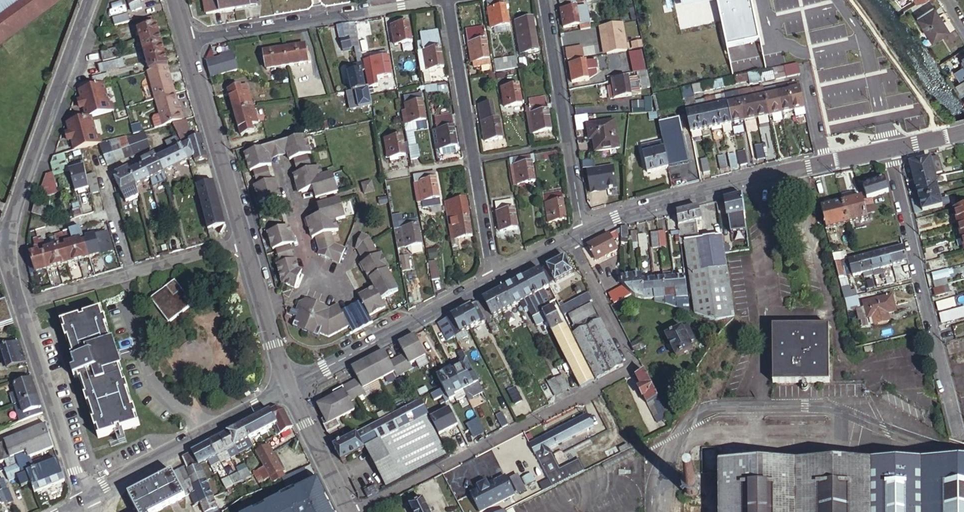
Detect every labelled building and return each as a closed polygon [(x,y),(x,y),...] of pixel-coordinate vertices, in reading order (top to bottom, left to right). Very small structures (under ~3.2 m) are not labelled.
[(56,0),(0,0),(0,40),(56,0)] [(134,13),(143,10),(141,2),(149,0),(130,0),(134,13)] [(235,9),(233,0),(210,0),(213,14),(235,9)] [(235,9),(257,4),(256,0),(233,0),(235,9)] [(487,1),(492,30),(494,29),(509,27),(506,8),(510,7),(509,0),(495,0),(487,1)] [(684,14),(717,8),(723,37),(733,48),(761,42),(752,0),(681,0),(684,14)] [(562,9),(565,28),(581,25),(581,28),(592,27),(589,5),(562,9)] [(918,16),(933,40),(948,31),(933,7),(918,16)] [(161,36),(155,16),(137,22),(143,42),(161,36)] [(114,21),(116,28),(131,23),(129,17),(114,21)] [(517,23),(522,55),(539,52),(533,20),(517,23)] [(363,59),(357,23),(340,26),(344,50),(356,48),(357,57),(352,58),(353,67),(358,66),(359,74),(349,76),(352,92),(369,89),(368,82),(363,59)] [(393,27),(396,46),(414,43),(411,24),(393,27)] [(625,26),(628,45),(637,44),(634,25),(625,26)] [(509,27),(494,29),(495,35),(510,33),(509,27)] [(475,68),(483,67),(482,62),(490,60),(485,28),(468,31),(473,63),(474,63),(475,68)] [(422,35),(423,43),(438,40),(437,32),(422,35)] [(164,46),(161,36),(143,42),(145,52),(164,46)] [(418,44),(422,72),(424,72),(436,70),(445,68),(441,40),(438,40),(423,43),(418,44)] [(308,45),(286,49),(289,67),(310,63),(308,45)] [(167,57),(164,46),(145,52),(148,63),(167,57)] [(573,51),(574,57),(592,54),(591,47),(573,51)] [(289,67),(286,49),(265,52),(268,70),(289,67)] [(100,56),(103,65),(118,60),(115,51),(100,56)] [(224,58),(229,73),(238,70),(233,51),(224,54),(224,58)] [(632,73),(644,70),(641,53),(629,55),(632,73)] [(170,68),(167,57),(148,63),(152,73),(168,68),(170,68)] [(209,62),(213,77),(229,73),(224,58),(209,62)] [(368,58),(363,59),(368,82),(391,78),(387,59),(369,62),(368,58)] [(517,61),(496,65),(497,72),(518,68),(517,61)] [(574,82),(589,80),(588,72),(597,70),(596,61),(571,65),(574,82)] [(121,64),(97,72),(99,78),(123,70),(121,64)] [(800,74),(798,64),(784,67),(787,78),(798,75),(800,74)] [(785,78),(783,67),(774,69),(776,80),(785,78)] [(959,83),(963,80),(963,67),(953,74),(959,83)] [(152,73),(150,74),(157,101),(176,95),(178,95),(172,74),(170,75),(168,68),(152,73)] [(436,70),(424,72),(426,84),(432,83),(431,74),(437,73),(436,70)] [(588,72),(589,80),(598,75),(597,70),(588,72)] [(635,73),(638,89),(648,86),(645,71),(635,73)] [(748,82),(749,86),(762,83),(759,72),(747,75),(748,82)] [(761,74),(763,82),(774,80),(773,72),(761,74)] [(747,75),(735,78),(736,85),(748,82),(747,75)] [(93,82),(93,84),(94,90),(109,85),(107,78),(93,82)] [(735,78),(722,80),(724,87),(736,85),(735,78)] [(610,88),(612,100),(633,96),(630,79),(614,82),(615,87),(610,88)] [(712,82),(713,90),(724,87),(722,80),(712,82)] [(702,85),(703,92),(713,90),(712,82),(702,85)] [(796,118),(806,116),(799,84),(788,86),(794,112),(796,118)] [(693,94),(703,92),(702,85),(692,87),(693,94)] [(502,89),(505,108),(522,105),(519,86),(502,89)] [(778,96),(782,114),(794,112),(788,86),(777,88),(778,96)] [(682,91),(684,100),(694,98),(693,94),(692,87),(682,89),(682,91)] [(73,143),(76,153),(101,146),(103,145),(101,138),(98,139),(93,120),(115,113),(113,106),(110,107),(105,88),(80,96),(83,105),(79,106),(81,113),(85,112),(88,121),(68,126),(71,136),(68,137),(70,144),(73,143)] [(231,94),(237,114),(256,108),(250,89),(231,94)] [(372,107),(369,89),(352,92),(347,93),(351,111),(358,110),(372,107)] [(756,120),(769,117),(764,95),(763,90),(750,93),(756,120)] [(665,109),(685,106),(684,100),(682,91),(662,95),(665,109)] [(662,93),(652,95),(655,111),(665,109),(662,95),(662,93)] [(738,95),(744,123),(756,120),(750,93),(738,95)] [(769,117),(782,114),(778,96),(775,96),(774,93),(764,95),(769,117)] [(725,96),(731,125),(744,123),(738,95),(738,94),(725,96)] [(176,95),(157,101),(165,127),(186,122),(180,102),(178,102),(176,95)] [(422,96),(400,100),(405,126),(427,122),(422,96)] [(529,99),(531,107),(547,104),(546,96),(529,99)] [(716,108),(721,128),(731,125),(725,96),(715,99),(716,108)] [(705,101),(711,130),(721,128),(716,108),(715,99),(705,101)] [(695,103),(702,132),(711,130),(705,101),(695,103)] [(685,106),(691,134),(702,132),(695,103),(685,106)] [(531,107),(527,108),(531,135),(552,131),(547,104),(531,107)] [(480,107),(486,142),(503,140),(500,121),(496,121),(494,105),(480,107)] [(375,122),(372,107),(358,110),(361,125),(375,122)] [(256,108),(237,114),(243,138),(256,134),(254,127),(260,125),(256,108)] [(438,132),(456,129),(454,117),(436,120),(438,132)] [(662,143),(667,168),(688,163),(681,132),(678,118),(658,123),(662,143)] [(594,136),(597,152),(620,148),(615,120),(588,125),(590,137),(594,136)] [(208,160),(202,138),(194,140),(189,122),(174,126),(179,136),(190,162),(196,159),(197,163),(208,160)] [(141,125),(133,127),(135,136),(144,134),(141,125)] [(438,132),(433,133),(436,151),(441,150),(458,147),(456,129),(438,132)] [(135,136),(129,138),(132,149),(149,143),(146,133),(144,134),(135,136)] [(385,138),(389,159),(406,156),(403,135),(385,138)] [(172,153),(179,167),(190,162),(179,136),(167,142),(170,149),(172,153)] [(312,154),(306,136),(246,154),(251,171),(254,170),(258,185),(256,186),(261,204),(282,198),(279,189),(277,190),(275,181),(273,182),(268,166),(272,165),(271,160),(269,155),(287,150),(288,155),(290,160),(294,159),(298,174),(294,176),(297,185),(299,185),(302,194),(311,191),(314,201),(318,199),(322,198),(338,194),(333,175),(323,178),(320,168),(312,170),(308,155),(312,154)] [(129,138),(120,140),(127,160),(135,157),(132,149),(129,138)] [(120,140),(111,143),(118,164),(127,160),(120,140)] [(408,143),(410,155),(419,154),(417,141),(408,143)] [(109,167),(118,164),(111,143),(103,145),(101,146),(109,167)] [(132,149),(135,157),(152,151),(149,143),(132,149)] [(656,169),(667,168),(662,143),(652,145),(656,169)] [(646,171),(656,169),(652,145),(642,147),(646,171)] [(764,159),(762,146),(754,148),(757,161),(764,159)] [(459,152),(458,147),(441,150),(442,155),(443,156),(458,154),(459,152)] [(156,156),(158,160),(172,153),(170,149),(156,156)] [(269,155),(271,160),(288,155),(287,150),(269,155)] [(737,152),(740,165),(747,164),(745,150),(737,152)] [(158,160),(165,174),(179,167),(172,153),(158,160)] [(557,153),(535,156),(536,163),(558,159),(557,153)] [(727,155),(730,168),(736,166),(733,153),(727,155)] [(718,157),(721,170),(727,168),(724,155),(718,157)] [(65,156),(54,159),(52,165),(55,175),(56,177),(70,172),(65,156)] [(142,163),(144,167),(158,160),(156,156),(142,163)] [(535,156),(511,160),(512,168),(515,167),(518,186),(535,183),(532,165),(536,164),(536,163),(535,156)] [(934,176),(944,173),(940,157),(913,164),(919,192),(937,187),(934,176)] [(703,173),(710,172),(707,159),(700,161),(703,173)] [(144,167),(150,181),(165,174),(158,160),(144,167)] [(128,169),(131,174),(144,167),(142,163),(128,169)] [(137,188),(150,181),(144,167),(131,174),(137,188)] [(587,172),(591,194),(600,192),(600,191),(618,187),(615,167),(587,172)] [(70,172),(77,193),(89,190),(83,169),(70,172)] [(117,175),(119,179),(131,174),(128,169),(117,175)] [(435,173),(414,177),(419,202),(421,201),(423,209),(441,206),(435,173)] [(131,174),(119,179),(117,180),(128,205),(140,198),(137,188),(131,174)] [(48,177),(43,191),(44,196),(60,191),(56,177),(55,175),(48,177)] [(101,193),(97,176),(88,179),(92,196),(101,193)] [(361,185),(364,195),(374,192),(371,182),(361,185)] [(867,201),(889,194),(886,182),(864,188),(866,197),(867,201)] [(215,184),(197,188),(208,232),(227,228),(215,184)] [(940,198),(937,187),(919,192),(922,202),(940,198)] [(566,218),(562,191),(546,194),(550,221),(566,218)] [(747,232),(742,197),(725,201),(727,218),(729,218),(731,234),(747,232)] [(866,197),(843,203),(846,214),(864,209),(863,202),(867,201),(866,197)] [(323,200),(322,198),(318,199),(320,207),(327,205),(325,200),(323,200)] [(940,198),(922,202),(925,212),(949,206),(947,199),(941,201),(940,198)] [(467,200),(446,204),(452,241),(473,237),(467,200)] [(327,205),(320,207),(316,208),(319,217),(321,227),(335,222),(346,219),(340,201),(327,205)] [(496,205),(501,232),(518,229),(513,202),(496,205)] [(843,203),(822,208),(825,219),(846,214),(843,203)] [(846,214),(848,224),(867,219),(866,216),(871,215),(869,207),(864,209),(846,214)] [(48,210),(37,208),(35,216),(50,219),(48,210)] [(713,323),(734,320),(734,318),(724,255),(722,238),(722,237),(702,240),(699,221),(701,220),(698,208),(677,214),(681,244),(688,242),(698,317),(703,318),(713,323)] [(955,210),(959,224),(963,222),(963,208),(955,210)] [(77,219),(85,217),(82,209),(75,211),(77,219)] [(827,229),(848,224),(846,214),(825,219),(827,229)] [(935,222),(934,216),(916,221),(918,227),(935,222)] [(321,227),(319,217),(309,220),(312,228),(310,229),(311,233),(324,229),(325,231),(332,229),(332,226),(336,225),(335,222),(321,227)] [(419,220),(394,225),(399,250),(409,248),(423,245),(419,220)] [(324,229),(311,233),(312,239),(316,238),(320,251),(318,255),(338,264),(345,249),(334,245),(330,233),(337,231),(337,230),(336,225),(332,226),(332,229),(325,231),(324,229)] [(295,288),(301,273),(297,271),(295,265),(299,264),(297,259),(295,259),(291,245),(293,244),(290,236),(293,235),(290,227),(269,233),(274,250),(277,249),(281,263),(278,264),(284,283),(295,288)] [(71,232),(75,243),(80,262),(91,259),(83,231),(82,229),(71,232)] [(83,231),(91,259),(114,251),(109,233),(90,238),(89,233),(88,233),(87,230),(83,231)] [(658,232),(660,247),(666,247),(664,231),(658,232)] [(71,232),(60,235),(61,237),(65,236),(66,240),(67,239),(68,244),(75,243),(71,232)] [(653,248),(660,247),(658,232),(651,233),(653,248)] [(609,233),(588,244),(595,258),(604,253),(605,256),(618,249),(609,233)] [(638,236),(640,251),(648,250),(646,235),(638,236)] [(65,236),(61,237),(69,265),(80,262),(75,243),(68,244),(67,239),(66,240),(65,236)] [(69,265),(61,237),(57,239),(58,242),(57,242),(58,247),(53,249),(59,268),(69,265)] [(722,238),(724,255),(733,254),(731,237),(722,238)] [(368,240),(364,238),(363,241),(359,239),(354,250),(358,252),(365,265),(364,265),(368,273),(366,274),(370,282),(372,281),(376,290),(369,294),(370,296),(362,300),(364,303),(366,308),(371,316),(386,308),(382,301),(398,293),(388,273),(390,272),(389,271),(389,270),(382,256),(378,258),(368,240)] [(40,243),(48,271),(59,268),(53,249),(48,250),(46,245),(45,246),(44,242),(40,243)] [(37,274),(48,271),(40,243),(36,244),(37,248),(36,248),(37,254),(32,255),(37,274)] [(424,253),(423,245),(409,248),(409,250),(414,255),(424,253)] [(907,263),(903,246),(888,251),(892,267),(907,263)] [(892,267),(888,251),(878,253),(883,270),(885,279),(887,285),(891,284),(889,280),(887,273),(893,271),(892,267)] [(883,270),(878,253),(868,256),(873,276),(878,275),(877,272),(883,270)] [(401,257),(403,272),(412,271),(411,268),(409,255),(401,257)] [(842,255),(834,257),(836,265),(844,262),(842,255)] [(868,256),(858,259),(862,276),(863,279),(873,276),(868,256)] [(565,257),(542,269),(549,283),(555,280),(556,282),(573,273),(565,257)] [(844,262),(836,265),(839,278),(844,277),(843,272),(851,269),(853,278),(862,276),(858,259),(844,262)] [(942,259),(929,263),(930,269),(944,266),(942,259)] [(429,262),(433,280),(440,279),(437,260),(429,262)] [(948,269),(932,273),(934,280),(950,276),(948,269)] [(549,287),(541,270),(524,278),(538,304),(546,299),(542,291),(549,287)] [(663,273),(664,280),(667,300),(677,299),(674,278),(673,272),(663,273)] [(634,277),(635,296),(638,297),(640,298),(641,298),(643,299),(645,299),(644,282),(643,276),(634,277)] [(622,284),(624,286),(627,290),(632,294),(635,296),(634,277),(622,279),(622,283),(622,284)] [(677,299),(678,308),(690,313),(689,303),(681,304),(681,301),(688,300),(685,277),(674,278),(677,299)] [(524,278),(503,290),(512,307),(520,303),(523,310),(525,311),(528,310),(531,317),(532,318),(536,324),(546,319),(540,308),(539,306),(538,304),(524,278)] [(664,280),(654,281),(656,302),(657,302),(667,300),(664,280)] [(644,282),(645,299),(647,300),(650,301),(655,302),(656,302),(654,281),(644,282)] [(177,297),(184,292),(178,284),(174,283),(169,287),(177,297)] [(949,284),(934,288),(936,295),(951,291),(949,284)] [(609,294),(615,304),(632,294),(627,290),(624,286),(609,294)] [(193,303),(184,292),(177,297),(169,287),(153,300),(152,303),(169,324),(172,324),(193,307),(193,303)] [(849,288),(842,289),(845,300),(851,298),(849,288)] [(492,295),(502,312),(512,307),(503,290),(492,295)] [(593,301),(590,294),(562,308),(566,315),(593,301)] [(492,318),(502,312),(492,295),(483,300),(492,318)] [(895,312),(891,297),(863,304),(868,320),(876,317),(878,325),(889,323),(887,314),(895,312)] [(851,298),(845,300),(847,308),(848,308),(857,305),(854,298),(851,298)] [(954,298),(935,303),(939,313),(957,307),(954,298)] [(330,338),(351,327),(347,318),(344,313),(341,306),(332,310),(307,299),(307,301),(302,302),(299,311),(302,312),(300,318),(296,327),(321,338),(322,334),(330,338)] [(492,318),(483,300),(476,304),(486,321),(489,319),(492,318)] [(14,321),(8,303),(0,306),(0,326),(14,321)] [(366,308),(364,303),(344,313),(347,318),(366,308)] [(624,366),(594,303),(570,316),(576,326),(573,328),(576,333),(574,334),(597,380),(624,366)] [(460,312),(470,329),(486,321),(476,304),(460,312)] [(551,329),(553,332),(555,330),(554,328),(561,324),(552,307),(550,308),(549,304),(540,308),(546,319),(551,329)] [(375,324),(371,316),(366,308),(347,318),(351,327),(355,334),(375,324)] [(302,312),(299,311),(295,309),(292,315),(300,318),(302,312)] [(82,316),(84,320),(80,321),(78,317),(69,320),(106,435),(115,432),(114,428),(118,427),(119,431),(140,424),(103,310),(82,316)] [(960,317),(959,310),(940,315),(941,322),(960,317)] [(455,338),(457,343),(468,337),(465,332),(470,329),(460,312),(446,320),(455,338)] [(492,324),(489,319),(486,321),(493,334),(498,331),(494,323),(492,324)] [(98,437),(106,435),(69,320),(61,323),(76,369),(71,371),(74,379),(79,377),(98,437)] [(446,320),(438,324),(447,342),(455,338),(446,320)] [(15,325),(14,321),(0,326),(0,330),(15,325)] [(696,340),(689,326),(666,338),(677,359),(694,350),(691,343),(696,340)] [(832,383),(832,326),(774,326),(774,383),(832,383)] [(582,388),(594,381),(567,327),(554,334),(582,388)] [(360,365),(351,369),(357,380),(333,393),(335,396),(326,401),(327,403),(324,414),(322,415),(324,418),(322,419),(329,433),(342,426),(339,419),(355,411),(350,402),(365,395),(362,390),(395,373),(397,377),(412,369),(410,365),(426,356),(416,338),(408,343),(407,340),(399,344),(405,355),(390,363),(384,352),(377,356),(378,358),(361,367),(360,365)] [(20,339),(0,345),(0,351),(3,350),(9,369),(27,363),(20,339)] [(518,346),(514,339),(509,342),(513,348),(518,346)] [(631,345),(635,353),(647,347),(643,339),(631,345)] [(463,353),(458,356),(461,361),(451,366),(458,381),(473,373),(463,353)] [(377,356),(360,365),(361,367),(378,358),(377,356)] [(451,366),(442,371),(443,375),(437,378),(443,389),(458,381),(451,366)] [(473,373),(458,381),(462,389),(473,384),(470,379),(475,377),(473,373)] [(659,400),(646,373),(637,378),(642,388),(639,390),(644,399),(646,399),(648,405),(650,404),(659,400)] [(483,392),(475,377),(470,379),(473,384),(462,389),(465,393),(468,400),(483,392)] [(566,396),(573,393),(566,379),(559,383),(566,396)] [(37,393),(33,380),(15,385),(18,393),(13,395),(15,401),(19,399),(37,393)] [(458,381),(443,389),(446,394),(449,400),(454,396),(455,398),(465,393),(462,389),(458,381)] [(551,385),(559,400),(566,396),(559,383),(558,381),(551,385)] [(523,401),(516,388),(508,392),(515,405),(523,401)] [(443,389),(431,395),(434,401),(446,394),(443,389)] [(19,399),(15,401),(21,423),(44,414),(37,393),(19,399)] [(334,447),(342,462),(365,450),(364,448),(375,443),(377,445),(381,443),(379,440),(428,415),(429,414),(422,400),(334,447)] [(659,400),(650,404),(657,418),(655,419),(658,424),(663,421),(669,418),(659,400)] [(277,408),(243,426),(250,440),(277,426),(282,435),(294,429),(285,410),(277,408)] [(431,418),(440,435),(458,425),(450,409),(431,418)] [(502,414),(496,417),(502,429),(508,426),(502,414)] [(449,456),(428,415),(379,440),(381,443),(377,445),(375,443),(364,448),(365,450),(385,489),(449,456)] [(587,415),(531,444),(537,455),(550,449),(592,426),(587,415)] [(478,419),(465,425),(473,440),(485,433),(478,419)] [(243,426),(229,434),(235,448),(250,440),(243,426)] [(56,450),(48,427),(7,444),(12,459),(16,457),(17,460),(31,455),(33,459),(56,450)] [(235,448),(229,434),(219,439),(227,454),(236,449),(235,448)] [(227,454),(219,439),(210,444),(217,458),(227,454)] [(6,447),(10,459),(12,459),(7,444),(0,446),(0,450),(6,447)] [(210,444),(183,457),(187,468),(188,470),(200,465),(201,467),(217,458),(210,444)] [(630,448),(628,444),(620,448),(622,452),(630,448)] [(271,446),(257,453),(264,470),(269,479),(270,481),(272,485),(287,479),(271,446)] [(7,461),(10,459),(6,447),(0,450),(0,463),(7,461)] [(561,469),(550,449),(537,455),(550,481),(553,487),(586,471),(580,459),(561,469)] [(31,455),(17,460),(23,476),(29,474),(33,483),(37,494),(66,483),(60,462),(47,467),(45,461),(35,464),(33,459),(31,455)] [(10,459),(7,461),(10,468),(7,470),(11,481),(19,478),(22,487),(33,483),(29,474),(23,476),(17,460),(16,457),(12,459),(10,459)] [(175,461),(179,472),(187,468),(183,457),(175,461)] [(893,464),(850,464),(720,465),(721,511),(963,511),(963,464),(893,464)] [(187,468),(179,472),(183,482),(191,479),(204,473),(201,467),(200,465),(188,470),(187,468)] [(317,476),(312,466),(305,470),(306,470),(310,479),(317,476)] [(251,479),(247,470),(237,475),(242,483),(251,479)] [(269,479),(264,470),(254,475),(259,484),(269,479)] [(283,481),(288,491),(311,480),(310,479),(306,470),(283,481)] [(179,472),(132,495),(140,511),(158,511),(189,496),(183,482),(179,472)] [(204,473),(191,479),(194,487),(207,481),(204,473)] [(232,487),(242,483),(237,475),(228,479),(232,487)] [(518,494),(526,490),(519,475),(510,479),(518,494)] [(515,495),(505,476),(488,484),(487,482),(478,486),(480,489),(471,493),(480,511),(481,511),(515,495)] [(527,489),(536,485),(532,477),(524,481),(527,489)] [(207,481),(194,487),(201,503),(214,498),(207,481)] [(262,490),(272,485),(270,481),(260,486),(262,490)] [(550,481),(541,486),(544,492),(553,487),(550,481)] [(258,511),(331,511),(325,499),(328,498),(320,482),(258,511)] [(15,502),(11,492),(8,492),(6,486),(0,488),(0,508),(15,502)] [(368,499),(379,493),(376,487),(365,493),(368,499)] [(214,498),(201,503),(204,511),(211,511),(218,509),(214,498)] [(328,498),(325,499),(331,511),(335,511),(328,498)] [(424,501),(411,507),(413,511),(429,511),(424,501)]
